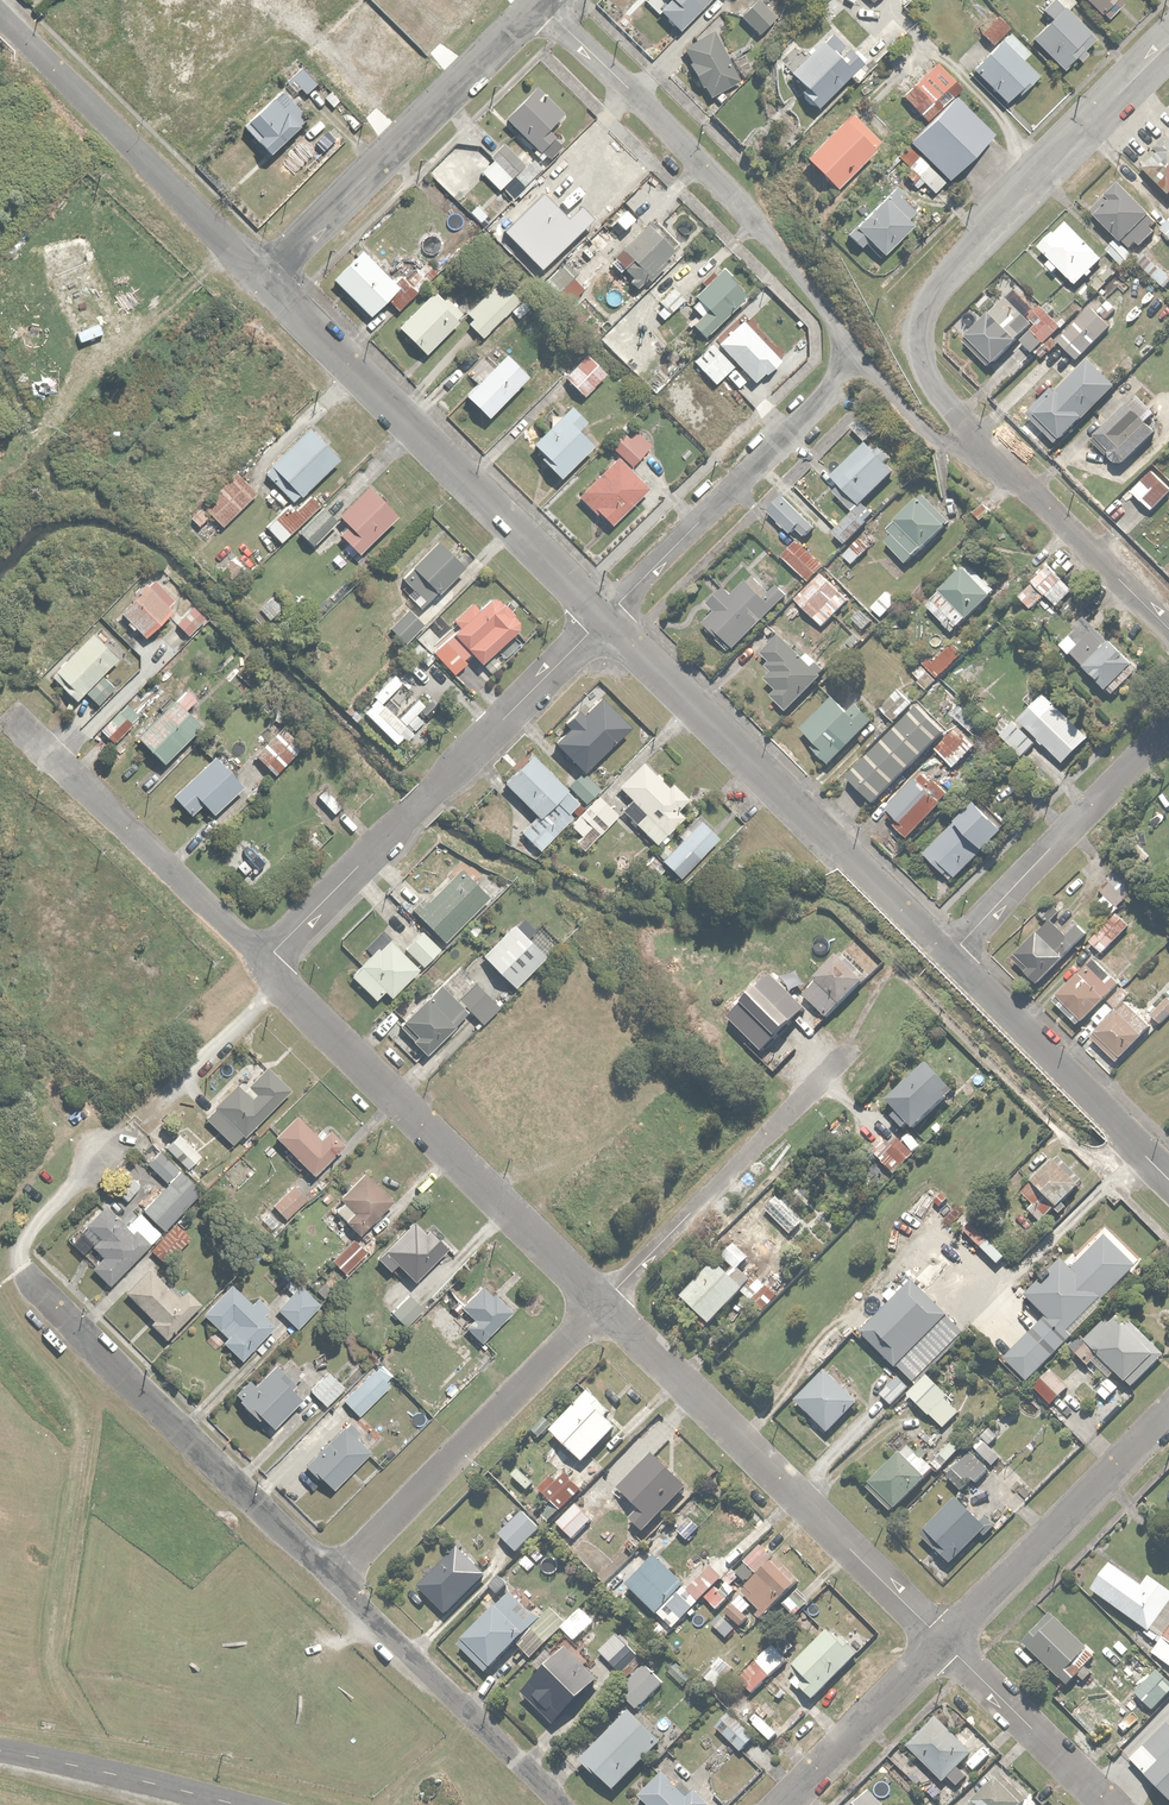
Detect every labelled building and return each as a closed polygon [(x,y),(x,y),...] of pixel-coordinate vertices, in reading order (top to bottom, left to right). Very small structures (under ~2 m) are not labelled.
[(657,6),(680,28),(706,0),(663,0),(657,6)] [(739,14),(760,35),(778,16),(761,0),(752,0),(739,14)] [(1057,0),(1047,0),(1039,9),(1046,16),(1027,36),(1060,66),(1072,52),(1079,59),(1086,51),(1082,48),(1094,35),(1057,0)] [(1106,15),(1119,1),(1118,0),(1089,0),(1106,15)] [(1009,22),(997,13),(979,34),(990,42),(968,69),(1004,98),(1013,88),(1018,91),(1036,68),(1022,56),(1028,48),(1004,28),(1009,22)] [(874,64),(835,22),(788,64),(805,83),(798,90),(813,107),(850,74),(856,81),(874,64)] [(686,62),(700,85),(704,83),(710,93),(739,76),(711,29),(683,45),(691,59),(686,62)] [(927,117),(954,91),(960,85),(935,61),(903,94),(927,117)] [(287,83),(298,95),(303,91),(307,95),(320,84),(305,67),(287,83)] [(549,128),(546,125),(562,109),(534,83),(504,114),(547,157),(559,145),(545,132),(549,128)] [(301,110),(281,91),(250,124),(263,136),(258,141),(274,156),(283,146),(292,154),(317,126),(309,119),(305,124),(296,115),(301,110)] [(954,91),(927,117),(906,139),(908,141),(897,153),(910,165),(905,171),(916,181),(919,178),(931,190),(992,128),(954,91)] [(848,110),(803,151),(832,183),(877,142),(848,110)] [(1140,161),(1168,190),(1168,137),(1165,133),(1154,143),(1156,145),(1140,161)] [(527,165),(501,140),(488,153),(514,178),(527,165)] [(1120,177),(1104,192),(1107,194),(1092,209),(1129,247),(1135,241),(1138,243),(1155,227),(1152,223),(1158,217),(1120,177)] [(890,181),(844,228),(858,243),(865,236),(881,252),(911,221),(907,217),(916,207),(890,181)] [(680,243),(651,214),(604,261),(616,272),(621,266),(636,281),(646,271),(653,279),(669,263),(665,259),(680,243)] [(1101,253),(1065,219),(1055,229),(1053,227),(1036,245),(1051,259),(1046,264),(1054,272),(1058,267),(1073,281),(1101,253)] [(1161,228),(1168,236),(1168,220),(1161,228)] [(1116,237),(1105,248),(1121,265),(1133,254),(1116,237)] [(358,246),(331,276),(369,311),(383,296),(399,310),(437,269),(426,259),(407,279),(398,271),(392,278),(358,246)] [(1137,260),(1165,288),(1168,285),(1168,273),(1147,250),(1137,260)] [(575,270),(560,258),(552,268),(558,273),(545,291),(564,306),(582,284),(571,275),(575,270)] [(703,334),(743,290),(716,265),(691,292),(694,295),(682,309),(690,316),(687,319),(703,334)] [(483,334),(516,296),(496,279),(467,312),(471,315),(467,320),(483,334)] [(682,297),(672,286),(659,299),(670,309),(682,297)] [(448,303),(430,287),(397,324),(427,350),(469,302),(458,292),(448,303)] [(1019,307),(1004,293),(962,337),(989,362),(1016,334),(1031,349),(1059,319),(1036,297),(1028,306),(1024,302),(1019,307)] [(1111,320),(1089,300),(1057,337),(1080,357),(1111,320)] [(708,341),(687,360),(708,383),(729,364),(708,341)] [(527,373),(501,350),(463,393),(488,416),(527,373)] [(562,374),(583,393),(605,370),(584,351),(562,374)] [(1056,441),(1114,382),(1086,355),(1055,387),(1051,383),(1024,410),(1056,441)] [(1145,416),(1152,409),(1133,391),(1091,435),(1120,462),(1155,425),(1145,416)] [(585,418),(567,401),(531,439),(545,452),(540,458),(558,475),(591,440),(577,426),(585,418)] [(859,415),(850,425),(866,440),(875,430),(859,415)] [(627,420),(608,442),(632,462),(650,439),(627,420)] [(293,499),(305,489),(337,458),(305,425),(262,467),(293,499)] [(839,482),(833,488),(853,508),(893,467),(887,461),(892,456),(880,444),(876,448),(867,439),(831,473),(839,482)] [(576,494),(592,509),(595,506),(612,521),(649,483),(616,452),(576,494)] [(1127,485),(1150,508),(1168,490),(1168,486),(1148,465),(1127,485)] [(189,515),(197,523),(209,511),(222,524),(255,492),(234,470),(189,515)] [(397,513),(369,483),(337,513),(346,523),(338,530),(356,550),(397,513)] [(992,502),(972,486),(965,494),(976,504),(972,509),(980,516),(992,502)] [(305,489),(293,499),(265,525),(281,541),(294,527),(319,503),(305,489)] [(765,507),(791,531),(800,521),(813,534),(820,526),(781,490),(765,507)] [(906,563),(950,519),(923,492),(887,528),(893,534),(885,542),(906,563)] [(319,503),(294,527),(310,543),(335,519),(319,503)] [(870,524),(854,507),(832,528),(848,544),(870,524)] [(442,529),(437,534),(409,561),(412,564),(400,576),(414,590),(408,596),(419,607),(470,557),(442,529)] [(796,537),(781,553),(807,578),(822,563),(796,537)] [(1046,560),(1015,592),(1033,610),(1046,597),(1053,603),(1071,585),(1046,560)] [(994,588),(966,561),(926,603),(943,619),(941,621),(952,632),(994,588)] [(840,600),(849,591),(829,571),(821,579),(817,575),(795,598),(823,624),(843,603),(840,600)] [(177,601),(147,573),(115,608),(145,636),(177,601)] [(766,589),(750,574),(732,592),(724,584),(707,602),(713,609),(702,620),(732,649),(788,590),(776,579),(766,589)] [(900,599),(885,587),(870,606),(885,618),(900,599)] [(479,658),(517,624),(514,615),(493,595),(488,595),(477,605),(472,600),(451,618),(456,624),(452,628),(479,658)] [(205,617),(191,603),(173,622),(187,636),(205,617)] [(424,620),(406,605),(389,625),(408,640),(424,620)] [(1071,629),(1057,642),(1067,652),(1070,650),(1108,692),(1134,668),(1083,613),(1069,627),(1071,629)] [(116,655),(90,629),(48,671),(74,697),(116,655)] [(812,665),(779,632),(760,651),(769,660),(765,664),(770,669),(764,675),(777,688),(772,693),(785,707),(825,667),(817,660),(812,665)] [(460,656),(466,650),(447,633),(432,650),(455,672),(465,661),(460,656)] [(969,658),(954,641),(935,658),(924,645),(916,652),(924,661),(914,671),(918,675),(916,677),(931,693),(969,658)] [(848,654),(840,648),(829,661),(837,667),(848,654)] [(93,681),(85,690),(97,702),(106,693),(93,681)] [(191,710),(201,700),(182,683),(136,731),(166,759),(202,721),(191,710)] [(912,700),(897,686),(879,706),(894,720),(912,700)] [(1044,689),(1019,716),(1064,760),(1090,733),(1044,689)] [(552,738),(582,768),(628,723),(598,693),(581,709),(575,703),(559,719),(566,725),(552,738)] [(830,761),(872,714),(856,699),(847,709),(830,693),(800,726),(819,742),(814,747),(830,761)] [(379,694),(363,710),(400,747),(416,731),(419,733),(437,715),(417,696),(399,714),(379,694)] [(885,786),(895,777),(901,783),(918,766),(914,762),(930,746),(932,748),(947,733),(941,728),(944,725),(917,699),(846,773),(874,799),(881,806),(893,793),(885,786)] [(138,712),(126,700),(99,727),(110,739),(138,712)] [(1036,738),(1014,719),(1000,734),(1022,754),(1036,738)] [(976,746),(956,727),(937,748),(956,767),(976,746)] [(296,749),(273,729),(252,753),(275,773),(296,749)] [(171,790),(192,810),(200,802),(209,811),(239,780),(209,750),(171,790)] [(579,799),(531,752),(501,781),(534,814),(520,828),(539,847),(573,813),(569,809),(579,799)] [(643,757),(616,783),(628,797),(619,806),(657,847),(669,835),(665,831),(684,813),(678,807),(690,796),(670,775),(665,780),(643,757)] [(579,767),(566,780),(585,800),(598,788),(579,767)] [(935,805),(947,790),(921,767),(887,805),(898,817),(893,823),(907,835),(918,821),(922,824),(937,807),(935,805)] [(619,814),(597,792),(584,805),(581,801),(573,809),(578,814),(562,830),(583,851),(619,814)] [(976,796),(922,849),(949,876),(1003,823),(976,796)] [(664,842),(657,849),(662,855),(660,857),(674,872),(718,831),(702,814),(689,826),(686,823),(675,833),(679,836),(668,846),(664,842)] [(486,893),(457,866),(414,910),(443,938),(486,893)] [(1098,887),(1104,894),(1098,900),(1108,910),(1114,904),(1116,906),(1133,889),(1115,871),(1098,887)] [(1051,896),(1037,910),(1046,919),(1012,955),(1038,980),(1086,930),(1051,896)] [(0,898),(0,929),(4,930),(10,900),(0,898)] [(1134,918),(1120,905),(1090,937),(1104,950),(1134,918)] [(510,920),(479,951),(513,985),(544,954),(510,920)] [(442,944),(423,926),(406,944),(426,962),(442,944)] [(350,973),(376,996),(383,988),(392,996),(420,964),(386,933),(350,973)] [(1080,1020),(1120,978),(1091,950),(1051,993),(1080,1020)] [(863,976),(835,951),(813,976),(816,979),(802,994),(828,1017),(863,976)] [(409,1035),(423,1049),(468,1007),(480,1020),(496,1004),(472,979),(454,997),(437,980),(401,1014),(415,1029),(409,1035)] [(1120,986),(1108,999),(1113,1005),(1092,1028),(1121,1055),(1151,1023),(1124,999),(1129,994),(1120,986)] [(1150,1011),(1162,1022),(1168,1015),(1168,997),(1166,994),(1150,1011)] [(801,1014),(786,1001),(773,1015),(788,1029),(801,1014)] [(888,1114),(902,1128),(907,1124),(913,1130),(954,1089),(923,1059),(884,1097),(895,1107),(888,1114)] [(288,1085),(264,1063),(242,1087),(234,1079),(213,1102),(216,1105),(205,1117),(234,1144),(288,1085)] [(294,1110),(273,1133),(313,1170),(345,1136),(331,1123),(321,1134),(294,1110)] [(176,1132),(162,1145),(185,1168),(199,1154),(176,1132)] [(913,1154),(895,1136),(875,1157),(893,1174),(913,1154)] [(155,1148),(144,1161),(167,1180),(142,1209),(165,1228),(200,1186),(155,1148)] [(1081,1177),(1058,1155),(1055,1152),(1013,1195),(1038,1220),(1052,1206),(1060,1213),(1069,1204),(1062,1197),(1081,1177)] [(361,1165),(335,1192),(341,1198),(332,1207),(356,1229),(391,1193),(361,1165)] [(314,1191),(300,1176),(271,1203),(285,1218),(314,1191)] [(127,1219),(123,1223),(104,1204),(81,1227),(94,1241),(88,1247),(97,1256),(88,1265),(106,1283),(147,1242),(148,1244),(161,1231),(139,1209),(137,1212),(119,1195),(111,1203),(127,1219)] [(408,1214),(375,1254),(389,1266),(394,1260),(413,1276),(442,1242),(408,1214)] [(189,1234),(174,1220),(149,1248),(165,1261),(189,1234)] [(1003,1357),(1025,1380),(1136,1262),(1103,1232),(1072,1265),(1061,1255),(1024,1294),(1044,1313),(1003,1357)] [(329,1259),(346,1276),(370,1251),(353,1235),(329,1259)] [(732,1241),(680,1293),(709,1321),(741,1289),(755,1304),(775,1284),(732,1241)] [(951,1267),(937,1253),(860,1329),(898,1368),(951,1316),(926,1291),(951,1267)] [(177,1291),(149,1263),(124,1287),(152,1315),(146,1322),(164,1340),(201,1302),(184,1284),(177,1291)] [(293,1277),(284,1286),(288,1290),(273,1306),(293,1325),(317,1299),(293,1277)] [(251,1299),(229,1280),(201,1313),(226,1334),(220,1340),(241,1357),(276,1316),(266,1309),(269,1306),(255,1294),(251,1299)] [(492,1292),(480,1281),(459,1302),(471,1314),(464,1321),(481,1338),(513,1305),(496,1288),(492,1292)] [(421,1306),(406,1291),(389,1309),(405,1324),(421,1306)] [(1114,1368),(1131,1385),(1163,1353),(1120,1310),(1105,1324),(1098,1317),(1079,1336),(1083,1339),(1073,1349),(1089,1365),(1092,1362),(1106,1376),(1114,1368)] [(276,1366),(271,1360),(251,1378),(246,1373),(229,1388),(254,1414),(258,1411),(269,1423),(301,1393),(291,1382),(301,1372),(286,1356),(276,1366)] [(394,1375),(376,1359),(343,1398),(361,1413),(394,1375)] [(1051,1365),(1030,1385),(1047,1402),(1068,1382),(1051,1365)] [(345,1383),(328,1366),(308,1387),(325,1404),(345,1383)] [(857,1401),(821,1366),(791,1397),(826,1432),(857,1401)] [(926,1373),(906,1392),(927,1414),(947,1395),(926,1373)] [(890,1404),(907,1386),(896,1375),(879,1393),(890,1404)] [(1095,1390),(1107,1400),(1120,1386),(1108,1375),(1095,1390)] [(609,1420),(614,1414),(583,1387),(547,1428),(585,1461),(615,1425),(609,1420)] [(302,1460),(311,1470),(313,1468),(331,1487),(368,1450),(341,1422),(302,1460)] [(866,1480),(893,1507),(932,1467),(905,1440),(866,1480)] [(982,1440),(974,1448),(990,1463),(998,1455),(982,1440)] [(934,1456),(942,1464),(958,1449),(950,1441),(934,1456)] [(971,1451),(947,1475),(960,1488),(970,1477),(974,1481),(987,1467),(971,1451)] [(622,1510),(640,1528),(683,1485),(651,1453),(617,1487),(631,1501),(622,1510)] [(537,1486),(560,1509),(581,1487),(566,1472),(560,1478),(552,1471),(537,1486)] [(984,1514),(978,1521),(952,1496),(919,1531),(950,1561),(979,1530),(982,1533),(992,1522),(984,1514)] [(556,1522),(572,1537),(594,1515),(577,1500),(556,1522)] [(499,1531),(517,1550),(540,1528),(522,1509),(499,1531)] [(674,1524),(687,1539),(700,1527),(687,1512),(674,1524)] [(624,1542),(632,1552),(646,1539),(638,1529),(624,1542)] [(416,1583),(444,1611),(485,1571),(458,1543),(416,1583)] [(654,1551),(625,1581),(672,1627),(728,1571),(711,1554),(684,1581),(654,1551)] [(759,1614),(763,1618),(801,1578),(777,1555),(743,1591),(762,1610),(759,1614)] [(1088,1587),(1148,1631),(1168,1603),(1168,1588),(1147,1571),(1139,1582),(1108,1559),(1088,1587)] [(731,1569),(700,1602),(714,1615),(744,1581),(731,1569)] [(498,1573),(477,1596),(487,1606),(509,1583),(498,1573)] [(797,1587),(782,1603),(794,1614),(809,1598),(797,1587)] [(514,1641),(538,1618),(509,1589),(457,1640),(486,1669),(514,1641)] [(730,1600),(744,1616),(754,1608),(739,1592),(730,1600)] [(550,1606),(538,1618),(514,1641),(529,1656),(565,1621),(550,1606)] [(1047,1611),(1021,1639),(1066,1681),(1074,1672),(1084,1681),(1092,1673),(1083,1665),(1093,1655),(1047,1611)] [(1151,1653),(1168,1664),(1168,1625),(1151,1653)] [(827,1626),(792,1660),(790,1662),(798,1671),(792,1677),(811,1697),(855,1655),(827,1626)] [(614,1633),(599,1650),(626,1676),(642,1659),(614,1633)] [(737,1675),(752,1691),(786,1658),(771,1643),(737,1675)] [(567,1644),(521,1691),(552,1722),(598,1675),(567,1644)] [(617,1689),(635,1707),(662,1680),(644,1662),(617,1689)] [(1135,1691),(1152,1707),(1168,1690),(1168,1680),(1157,1668),(1135,1691)] [(740,1687),(726,1701),(754,1728),(761,1720),(752,1711),(759,1705),(740,1687)] [(581,1757),(612,1787),(658,1738),(627,1708),(581,1757)] [(729,1709),(715,1725),(740,1749),(755,1734),(729,1709)] [(941,1779),(946,1775),(970,1750),(934,1714),(905,1743),(938,1776),(941,1779)] [(1129,1756),(1168,1796),(1168,1727),(1163,1721),(1129,1756)] [(637,1794),(649,1804),(703,1804),(705,1802),(691,1788),(685,1794),(660,1770),(637,1794)] [(1027,1798),(1004,1773),(998,1779),(995,1776),(964,1804),(1019,1804),(1027,1798)] [(941,1779),(925,1794),(936,1804),(946,1804),(961,1791),(946,1775),(941,1779)] [(868,1787),(856,1799),(853,1796),(843,1804),(885,1804),(868,1787)]
